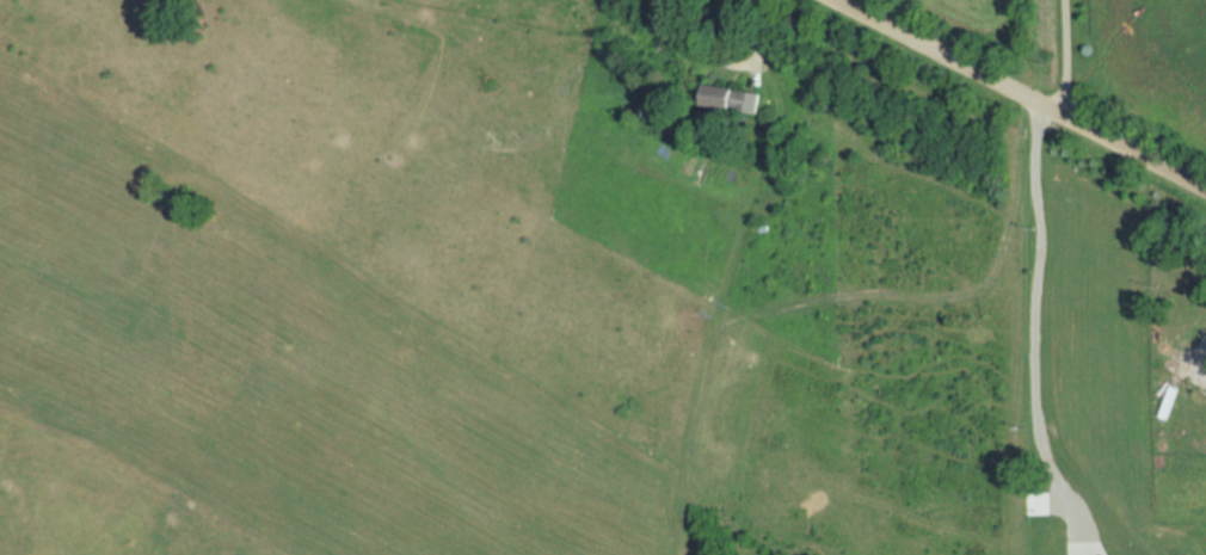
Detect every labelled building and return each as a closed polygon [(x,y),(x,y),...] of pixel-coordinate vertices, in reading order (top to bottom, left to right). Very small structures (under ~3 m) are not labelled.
[(753,88),(707,86),(707,110),(752,112),(753,88)]
